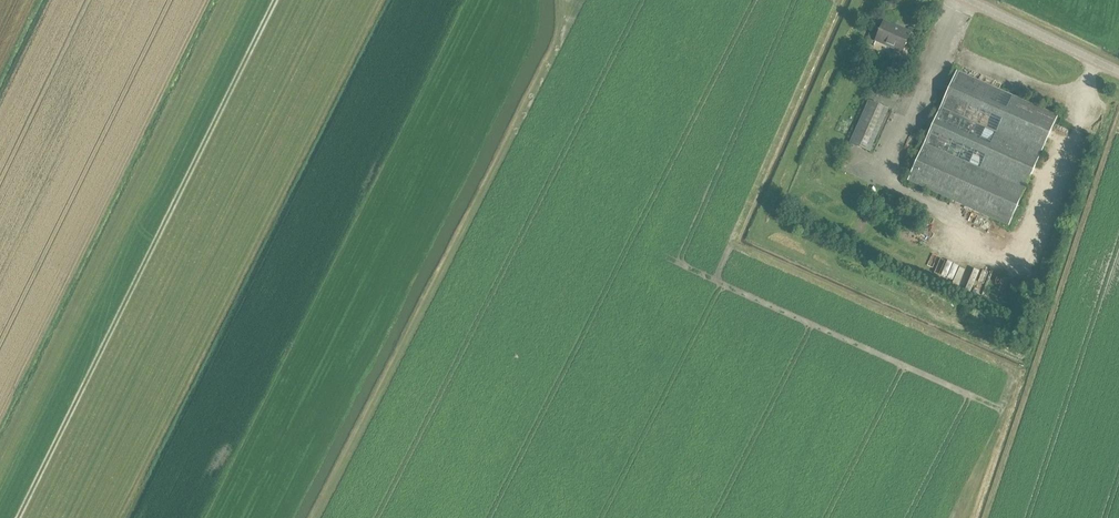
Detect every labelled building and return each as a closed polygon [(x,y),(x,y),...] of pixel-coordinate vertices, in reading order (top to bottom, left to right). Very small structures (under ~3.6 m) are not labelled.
[(903,52),(911,33),(884,21),(876,40),(903,52)] [(1009,226),(1058,116),(957,71),(908,181),(1009,226)] [(870,151),(889,109),(868,100),(849,142),(870,151)] [(960,266),(954,281),(967,286),(973,271),(960,266)]
